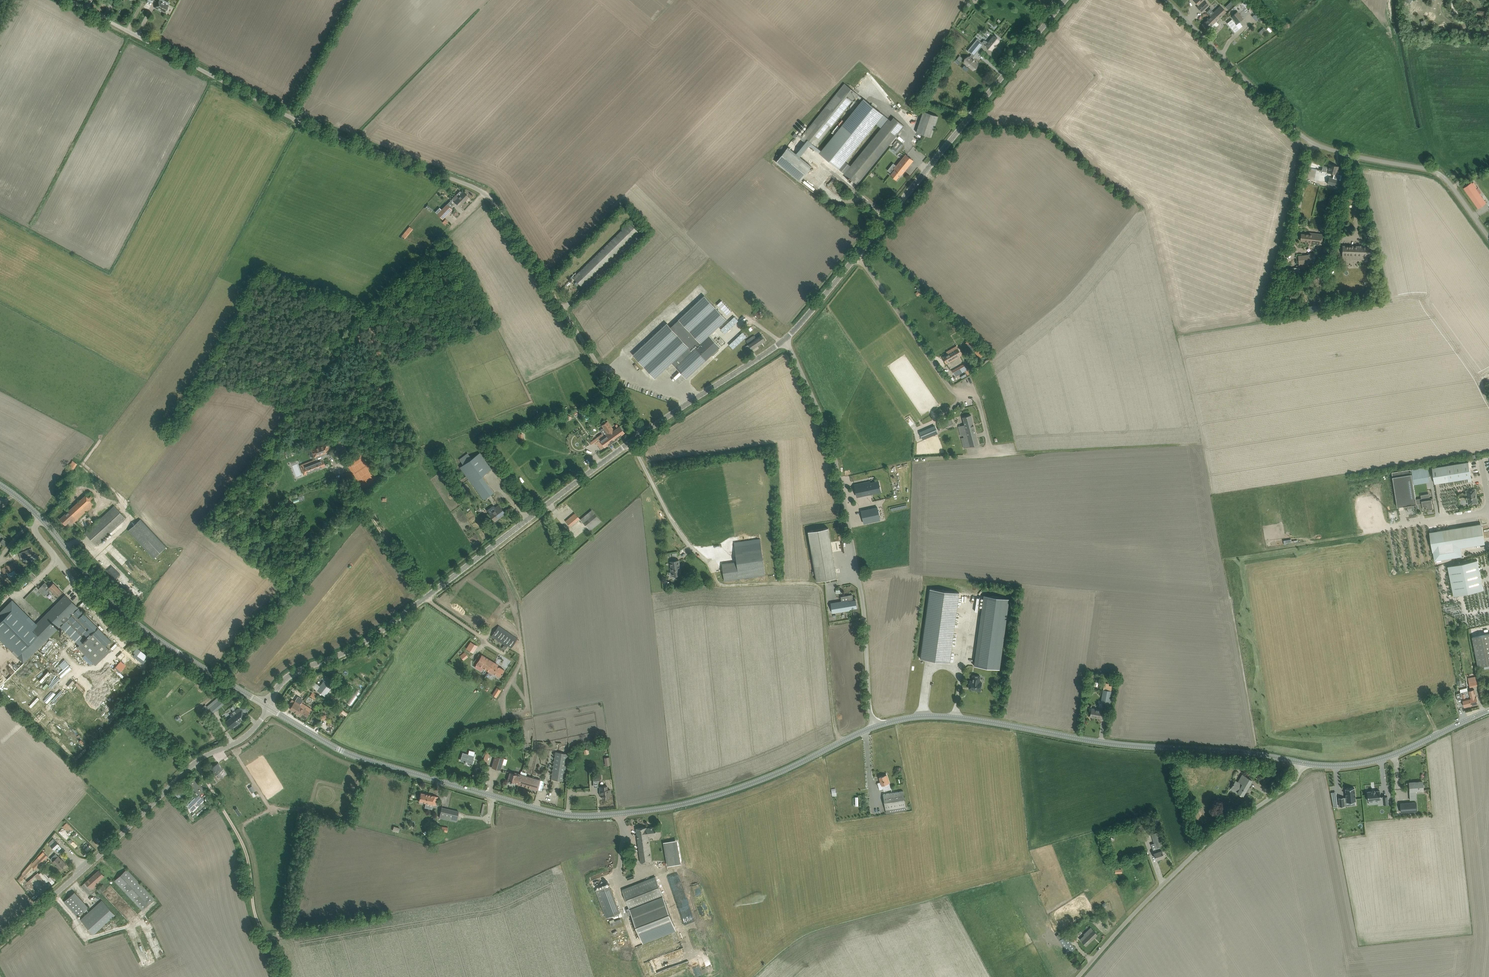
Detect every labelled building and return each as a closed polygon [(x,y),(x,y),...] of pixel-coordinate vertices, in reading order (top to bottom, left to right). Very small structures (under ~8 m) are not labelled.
[(160,10),(160,9),(165,12),(167,7),(168,5),(159,0),(155,8),(160,10)] [(1197,7),(1202,12),(1209,5),(1205,0),(1199,5),(1197,7)] [(1252,2),(1248,6),(1254,13),(1255,12),(1258,9),(1252,2)] [(1211,16),(1203,24),(1207,29),(1216,21),(1223,14),(1226,11),(1221,6),(1219,9),(1218,8),(1214,12),(1210,16),(1211,16)] [(1484,10),(1479,10),(1477,11),(1476,13),(1476,15),(1476,16),(1476,17),(1479,18),(1484,18),(1487,17),(1487,16),(1487,15),(1487,14),(1487,13),(1486,12),(1484,10)] [(1238,11),(1232,17),(1238,24),(1244,19),(1238,11)] [(1252,16),(1256,21),(1262,16),(1258,11),(1252,16)] [(1227,23),(1235,32),(1239,28),(1232,19),(1227,23)] [(984,40),(982,42),(977,39),(972,45),(979,50),(985,43),(986,45),(989,48),(992,49),(1000,41),(997,37),(993,36),(988,42),(987,41),(984,40)] [(979,50),(972,45),(967,51),(972,54),(969,57),(969,56),(966,59),(964,62),(973,70),(976,67),(978,63),(972,59),(979,50)] [(800,137),(814,148),(858,94),(844,83),(800,137)] [(816,146),(814,148),(839,169),(876,124),(883,115),(880,112),(867,102),(858,94),(856,96),(861,101),(822,150),(816,146)] [(931,137),(938,116),(924,111),(917,132),(931,137)] [(883,115),(876,124),(882,128),(889,119),(883,115)] [(882,128),(845,173),(857,184),(905,126),(894,117),(891,121),(889,119),(882,128)] [(892,148),(898,152),(904,145),(898,140),(892,148)] [(775,164),(799,183),(812,168),(788,148),(775,164)] [(893,163),(888,170),(892,173),(890,175),(897,180),(901,174),(902,175),(914,160),(906,154),(896,166),(893,163)] [(1328,167),(1323,165),(1322,170),(1334,174),(1333,178),(1330,177),(1328,183),(1339,186),(1341,180),(1340,180),(1342,176),(1338,175),(1339,171),(1338,170),(1339,167),(1336,167),(1336,166),(1329,164),(1328,167)] [(1464,188),(1479,208),(1486,203),(1472,182),(1464,188)] [(459,206),(469,197),(464,192),(462,193),(460,191),(452,199),(459,206)] [(437,214),(443,220),(453,210),(447,204),(437,214)] [(573,278),(582,287),(638,232),(629,223),(573,278)] [(406,238),(414,228),(410,225),(402,235),(406,238)] [(1092,240),(1099,229),(1096,227),(1089,238),(1092,240)] [(1308,241),(1308,243),(1322,245),(1323,234),(1309,232),(1309,234),(1301,233),(1300,241),(1308,241)] [(1371,247),(1361,246),(1361,245),(1359,245),(1359,246),(1343,246),(1343,261),(1363,262),(1363,255),(1371,255),(1371,252),(1371,247)] [(1298,255),(1299,266),(1313,264),(1312,254),(1298,255)] [(667,323),(633,355),(655,379),(672,363),(687,378),(721,347),(710,335),(727,319),(704,295),(671,327),(667,323)] [(731,311),(722,300),(717,304),(727,315),(731,311)] [(721,329),(725,333),(738,321),(734,316),(721,329)] [(743,332),(729,345),(733,349),(747,336),(743,332)] [(749,344),(745,346),(749,351),(766,340),(762,334),(755,339),(754,336),(746,341),(749,344)] [(943,357),(947,363),(961,354),(957,346),(947,352),(948,354),(943,357)] [(952,371),(956,376),(967,370),(964,364),(952,371)] [(961,437),(963,447),(978,443),(971,414),(963,416),(965,423),(959,425),(961,436),(961,437)] [(941,422),(943,426),(953,421),(951,417),(941,422)] [(601,425),(607,433),(604,436),(602,433),(597,437),(605,447),(614,440),(614,439),(616,438),(617,438),(624,433),(619,426),(614,430),(607,421),(601,425)] [(919,432),(923,440),(938,433),(935,425),(919,432)] [(336,441),(337,450),(347,449),(346,440),(336,441)] [(302,468),(305,467),(308,473),(325,466),(323,459),(322,460),(320,455),(330,451),(329,446),(327,443),(311,449),(314,457),(316,456),(316,459),(300,465),(302,468)] [(481,476),(491,469),(479,452),(460,467),(484,499),(493,492),(481,476)] [(377,479),(362,455),(354,460),(369,483),(377,479)] [(63,473),(67,476),(77,463),(73,460),(63,473)] [(1469,462),(1432,468),(1435,483),(1471,478),(1469,462)] [(1412,469),(1414,484),(1430,481),(1428,467),(1412,469)] [(1411,469),(1392,472),(1398,507),(1408,505),(1409,507),(1412,506),(1412,505),(1415,504),(1417,504),(1419,503),(1421,503),(1420,498),(1416,499),(1411,469)] [(855,485),(857,496),(881,491),(879,481),(870,483),(870,482),(855,485)] [(1467,491),(1469,503),(1477,502),(1475,490),(1467,491)] [(60,519),(65,525),(70,521),(72,524),(86,511),(87,512),(95,505),(91,500),(94,498),(90,493),(87,496),(86,495),(60,519)] [(1429,493),(1421,495),(1423,509),(1427,509),(1433,508),(1433,503),(1434,503),(1433,498),(1430,498),(1429,493)] [(85,533),(96,545),(126,518),(114,505),(85,533)] [(496,509),(490,514),(494,520),(500,516),(501,516),(505,513),(499,505),(495,507),(496,509)] [(878,507),(861,511),(864,523),(880,519),(878,507)] [(580,519),(590,530),(601,521),(592,510),(580,519)] [(566,521),(571,527),(580,519),(575,513),(566,521)] [(129,531),(154,559),(166,548),(141,520),(129,531)] [(1484,539),(1482,526),(1479,524),(1443,530),(1430,532),(1433,552),(1434,552),(1435,560),(1462,556),(1461,547),(1480,544),(1485,544),(1484,539)] [(837,577),(828,528),(808,531),(817,581),(837,577)] [(738,560),(724,562),(727,579),(768,573),(763,537),(735,541),(738,560)] [(19,554),(21,559),(34,554),(32,548),(19,554)] [(31,560),(34,564),(40,559),(37,555),(31,560)] [(670,561),(673,576),(681,575),(679,560),(670,561)] [(1446,566),(1452,596),(1483,589),(1477,560),(1446,566)] [(14,563),(1,569),(4,575),(17,570),(14,563)] [(38,589),(45,595),(50,590),(53,593),(55,592),(58,595),(62,591),(53,582),(49,587),(45,582),(38,589)] [(959,592),(930,588),(920,658),(950,662),(959,592)] [(848,600),(831,603),(833,612),(850,610),(850,609),(857,607),(856,600),(853,600),(852,594),(847,595),(848,600)] [(0,612),(0,639),(24,662),(61,626),(78,608),(65,595),(36,624),(12,600),(0,612)] [(974,666),(1000,669),(1009,599),(984,596),(974,666)] [(78,608),(61,626),(80,645),(78,647),(95,664),(109,649),(106,646),(111,640),(78,608)] [(516,642),(512,639),(513,637),(498,627),(492,636),(511,649),(516,642)] [(1487,634),(1472,637),(1478,667),(1488,664),(1488,633),(1487,634)] [(464,648),(472,652),(476,645),(468,641),(464,648)] [(454,661),(457,665),(468,656),(465,652),(454,661)] [(482,655),(476,663),(492,673),(493,672),(500,677),(504,670),(497,665),(498,665),(482,655)] [(85,671),(83,673),(91,682),(94,680),(85,671)] [(975,690),(981,691),(983,676),(973,675),(972,681),(970,681),(969,688),(975,689),(975,690)] [(317,690),(325,695),(335,683),(327,677),(317,690)] [(1108,685),(1108,683),(1104,683),(1103,690),(1101,701),(1113,703),(1114,699),(1110,698),(1112,686),(1108,685)] [(1456,693),(1458,700),(1463,699),(1465,707),(1478,703),(1476,696),(1474,689),(1456,693)] [(223,696),(205,711),(209,716),(227,700),(223,696)] [(290,708),(297,713),(301,708),(299,707),(299,706),(301,703),(303,700),(298,697),(290,708)] [(301,708),(297,713),(305,718),(309,712),(303,708),(305,705),(303,703),(302,704),(301,703),(299,706),(299,707),(301,708)] [(225,722),(230,728),(246,716),(240,708),(231,715),(232,717),(225,722)] [(1091,716),(1098,717),(1098,716),(1101,716),(1102,711),(1103,709),(1099,708),(1099,709),(1092,708),(1091,711),(1091,716)] [(460,754),(458,758),(470,761),(471,758),(471,757),(471,756),(472,754),(460,750),(459,754),(460,754)] [(551,779),(563,781),(568,753),(556,751),(552,774),(551,779)] [(495,755),(491,767),(500,770),(504,758),(495,755)] [(217,773),(221,778),(223,777),(219,771),(223,769),(218,763),(210,769),(215,774),(217,773)] [(521,774),(518,784),(541,790),(543,783),(540,782),(540,780),(526,776),(527,773),(522,771),(521,774)] [(510,772),(508,780),(515,782),(515,783),(518,784),(521,774),(518,773),(517,774),(510,772)] [(1238,792),(1243,795),(1252,780),(1243,774),(1238,782),(1235,781),(1232,787),(1239,791),(1238,792)] [(882,785),(884,791),(891,789),(889,782),(888,778),(887,779),(886,775),(880,777),(882,785)] [(187,782),(199,795),(205,789),(192,776),(187,782)] [(1416,782),(1409,782),(1411,799),(1416,799),(1415,790),(1423,790),(1423,781),(1418,782),(1416,782)] [(608,786),(600,786),(600,795),(602,794),(602,798),(608,798),(608,794),(610,794),(610,789),(608,789),(608,786)] [(174,793),(177,797),(178,798),(186,791),(181,787),(174,793)] [(1344,797),(1339,798),(1340,806),(1345,806),(1344,802),(1356,801),(1354,788),(1345,788),(1346,798),(1344,798),(1344,797)] [(1372,791),(1367,791),(1368,800),(1378,799),(1379,804),(1383,804),(1388,804),(1387,796),(1383,796),(1383,797),(1380,797),(1380,790),(1375,791),(1372,791)] [(883,794),(886,809),(906,806),(903,791),(883,794)] [(419,801),(436,805),(437,801),(438,796),(421,792),(420,797),(419,801)] [(189,805),(193,810),(204,800),(199,795),(189,805)] [(1417,811),(1416,801),(1400,803),(1400,812),(1417,811)] [(439,817),(456,821),(457,816),(458,811),(442,807),(441,812),(439,817)] [(63,826),(68,831),(73,827),(67,822),(63,826)] [(636,828),(637,833),(641,862),(652,861),(648,835),(657,834),(656,831),(656,826),(647,828),(647,827),(636,828)] [(1158,829),(1151,831),(1152,833),(1151,834),(1156,848),(1157,848),(1158,851),(1154,852),(1155,854),(1157,859),(1164,856),(1162,850),(1161,846),(1164,845),(1162,841),(1159,831),(1158,829)] [(53,838),(49,843),(55,850),(60,845),(53,838)] [(675,840),(661,841),(665,865),(678,864),(675,840)] [(33,866),(32,866),(30,864),(28,866),(33,870),(35,868),(35,869),(48,856),(43,852),(31,864),(33,866)] [(53,861),(60,869),(66,863),(59,856),(53,861)] [(115,880),(142,910),(154,898),(127,869),(115,880)] [(100,882),(99,881),(105,875),(99,870),(81,886),(88,893),(100,882)] [(656,876),(622,889),(630,909),(643,943),(676,930),(656,876)] [(97,889),(101,893),(107,888),(103,884),(97,889)] [(620,912),(610,884),(596,890),(606,918),(620,912)] [(64,901),(78,916),(88,907),(75,892),(64,901)] [(81,919),(95,933),(115,914),(102,900),(81,919)] [(1080,939),(1086,945),(1098,934),(1094,931),(1091,927),(1084,934),(1085,935),(1080,939)] [(1059,933),(1057,935),(1069,953),(1075,948),(1066,935),(1063,938),(1059,933)]
